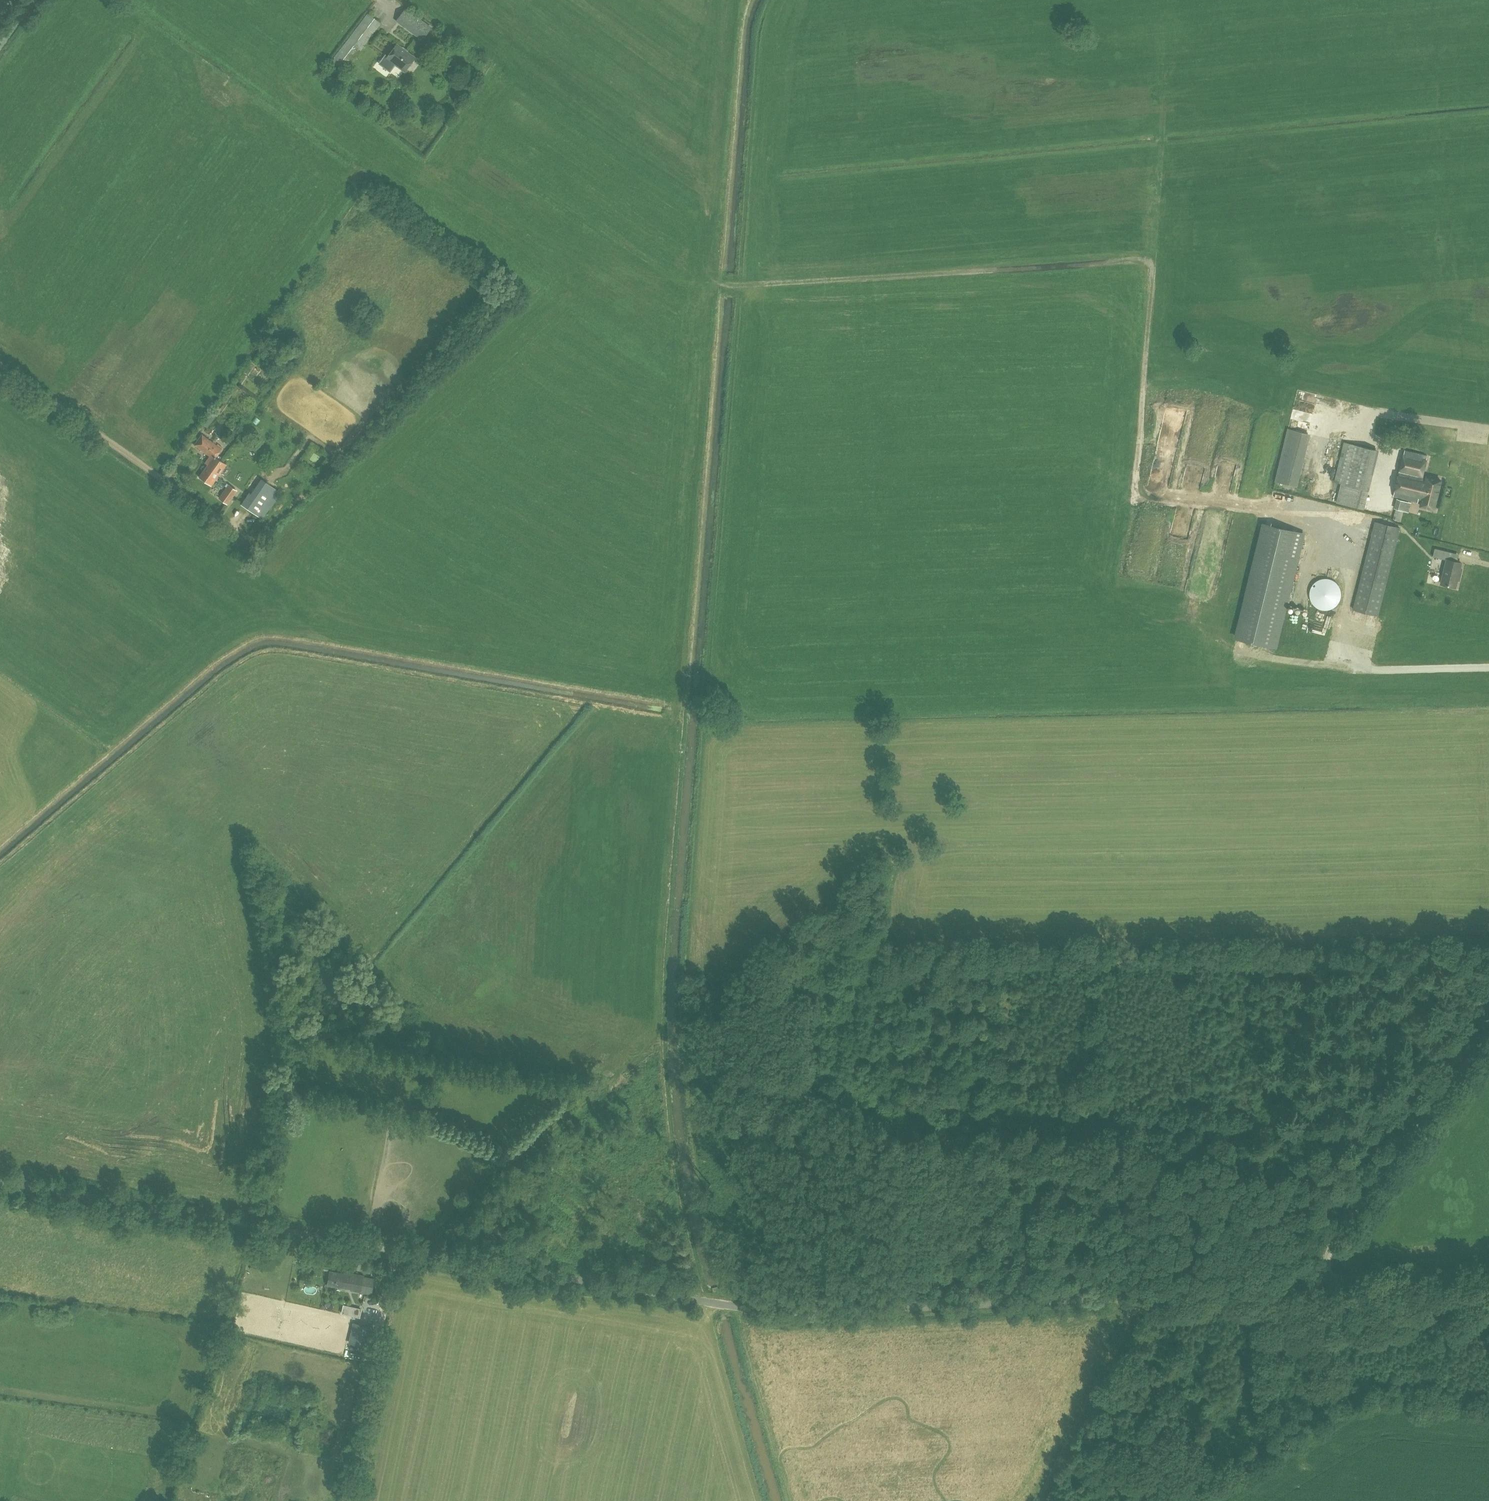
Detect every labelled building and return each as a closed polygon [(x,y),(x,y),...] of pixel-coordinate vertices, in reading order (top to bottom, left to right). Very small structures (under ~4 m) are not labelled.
[(395,21),(422,40),(431,27),(405,7),(395,21)] [(377,23),(380,17),(373,13),(370,19),(377,23)] [(401,36),(408,39),(411,34),(403,30),(401,36)] [(386,57),(404,71),(415,57),(397,44),(386,57)] [(256,359),(261,363),(269,352),(263,348),(256,359)] [(203,423),(208,427),(218,414),(212,410),(203,423)] [(1276,481),(1295,486),(1308,433),(1289,428),(1276,481)] [(219,498),(227,504),(238,490),(228,484),(218,476),(227,464),(216,456),(222,447),(202,433),(194,445),(210,456),(205,463),(207,464),(199,476),(212,485),(216,479),(227,486),(219,498)] [(1337,503),(1365,509),(1370,489),(1369,489),(1375,464),(1378,450),(1343,442),(1334,482),(1341,484),(1337,503)] [(1420,506),(1434,509),(1442,480),(1423,475),(1428,455),(1406,450),(1394,496),(1415,501),(1416,501),(1421,502),(1420,506)] [(1178,465),(1179,452),(1159,451),(1158,474),(1170,475),(1170,465),(1178,465)] [(321,465),(324,457),(316,455),(314,463),(321,465)] [(241,503),(263,519),(282,492),(261,478),(250,493),(249,492),(241,503)] [(1186,486),(1197,489),(1199,482),(1188,479),(1186,486)] [(1394,508),(1403,511),(1406,501),(1397,498),(1394,508)] [(1355,610),(1378,616),(1400,529),(1377,523),(1355,610)] [(1234,637),(1274,647),(1301,535),(1262,525),(1234,637)] [(1449,551),(1435,548),(1433,556),(1442,558),(1443,556),(1448,558),(1449,551)] [(1460,579),(1461,574),(1459,573),(1461,568),(1462,562),(1457,561),(1447,559),(1441,583),(1456,587),(1458,579),(1460,580),(1460,579)] [(1311,590),(1310,592),(1310,593),(1310,595),(1310,596),(1311,597),(1311,599),(1311,600),(1312,601),(1313,602),(1313,603),(1314,605),(1315,606),(1316,606),(1318,607),(1319,608),(1320,608),(1321,609),(1323,609),(1324,610),(1325,610),(1327,610),(1328,609),(1330,609),(1331,609),(1332,608),(1333,608),(1335,607),(1336,606),(1337,605),(1338,604),(1339,603),(1339,602),(1340,601),(1341,600),(1341,598),(1341,597),(1342,596),(1342,594),(1342,593),(1342,592),(1341,590),(1341,589),(1340,588),(1340,586),(1339,585),(1338,584),(1337,583),(1336,582),(1335,581),(1334,580),(1333,580),(1332,579),(1331,579),(1329,578),(1328,578),(1327,578),(1325,578),(1324,578),(1322,578),(1321,579),(1320,579),(1319,580),(1317,581),(1316,581),(1315,582),(1314,583),(1313,584),(1313,585),(1312,587),(1311,588),(1311,589),(1311,590)] [(1337,626),(1346,628),(1347,621),(1339,619),(1337,626)] [(310,1266),(316,1267),(319,1253),(302,1250),(301,1258),(311,1260),(310,1266)] [(374,1278),(364,1276),(364,1275),(347,1272),(347,1274),(344,1273),(346,1266),(329,1263),(327,1270),(330,1271),(328,1284),(351,1288),(351,1289),(372,1293),(374,1278)] [(321,1302),(320,1290),(309,1291),(310,1302),(321,1302)] [(357,1318),(352,1339),(370,1343),(374,1323),(357,1318)]
